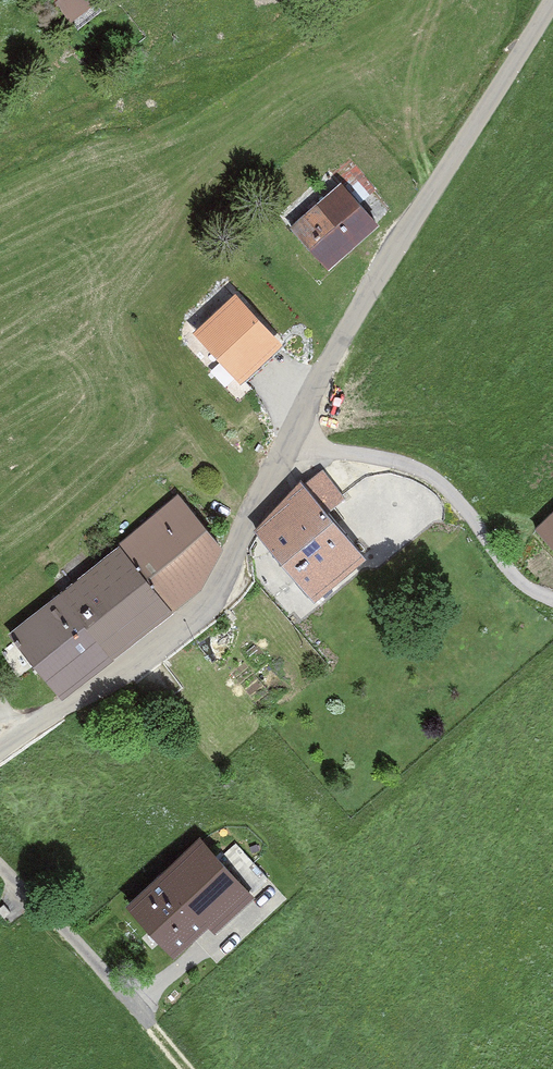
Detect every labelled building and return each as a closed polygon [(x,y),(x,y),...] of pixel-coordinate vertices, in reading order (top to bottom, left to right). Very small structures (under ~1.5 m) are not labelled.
[(72,21),(99,0),(56,0),(72,21)] [(340,271),(390,224),(348,179),(298,226),(340,271)] [(240,294),(199,330),(241,378),(283,342),(240,294)] [(259,533),(323,606),(376,560),(313,487),(259,533)] [(234,562),(180,494),(125,540),(130,548),(178,612),(234,562)] [(540,528),(552,543),(552,516),(540,528)] [(140,641),(178,612),(130,548),(92,576),(140,641)] [(102,669),(140,641),(92,576),(53,604),(102,669)] [(64,698),(102,669),(53,604),(15,633),(64,698)] [(219,934),(261,896),(207,836),(131,905),(176,956),(211,925),(219,934)]
